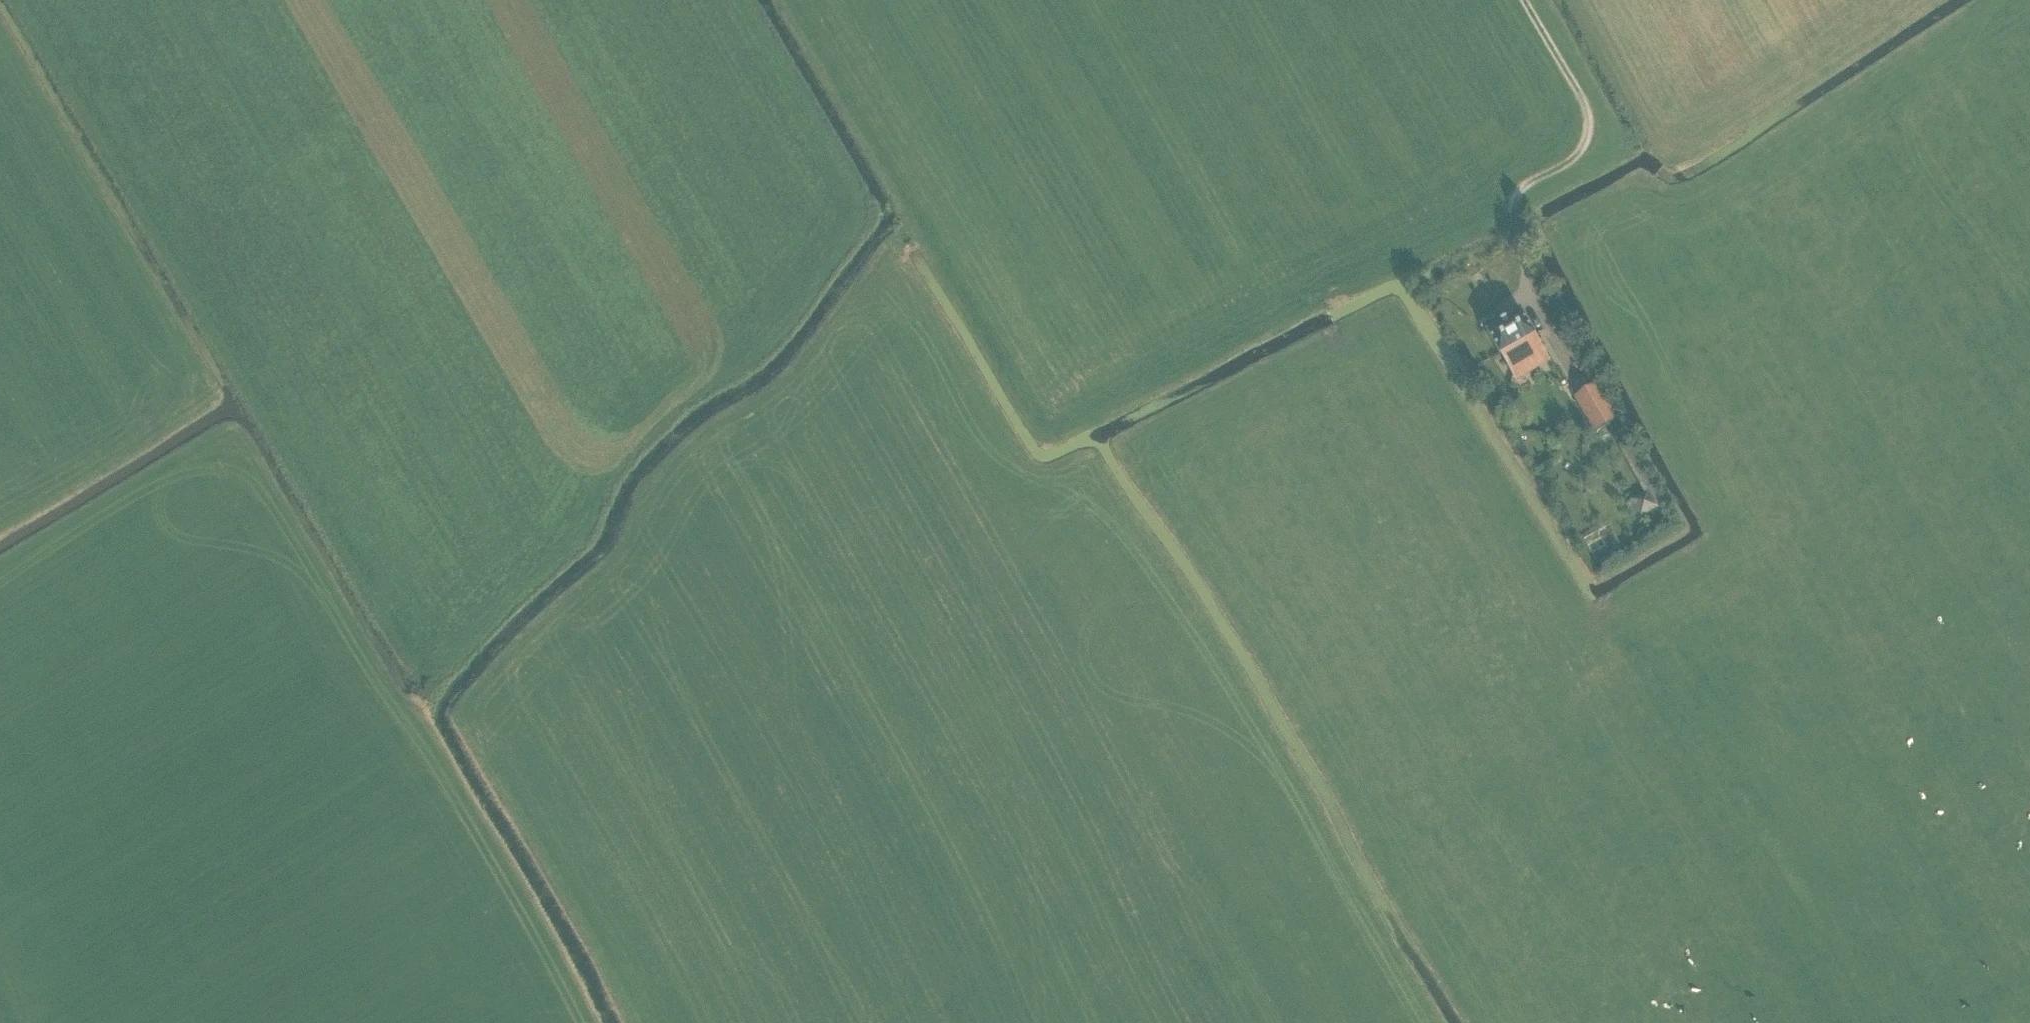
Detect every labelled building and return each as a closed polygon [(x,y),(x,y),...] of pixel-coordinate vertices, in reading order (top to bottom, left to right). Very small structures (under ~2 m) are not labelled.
[(1549,357),(1522,311),(1519,313),(1520,313),(1489,330),(1487,331),(1514,377),(1549,357)] [(1619,419),(1599,383),(1574,397),(1595,433),(1619,419)]
